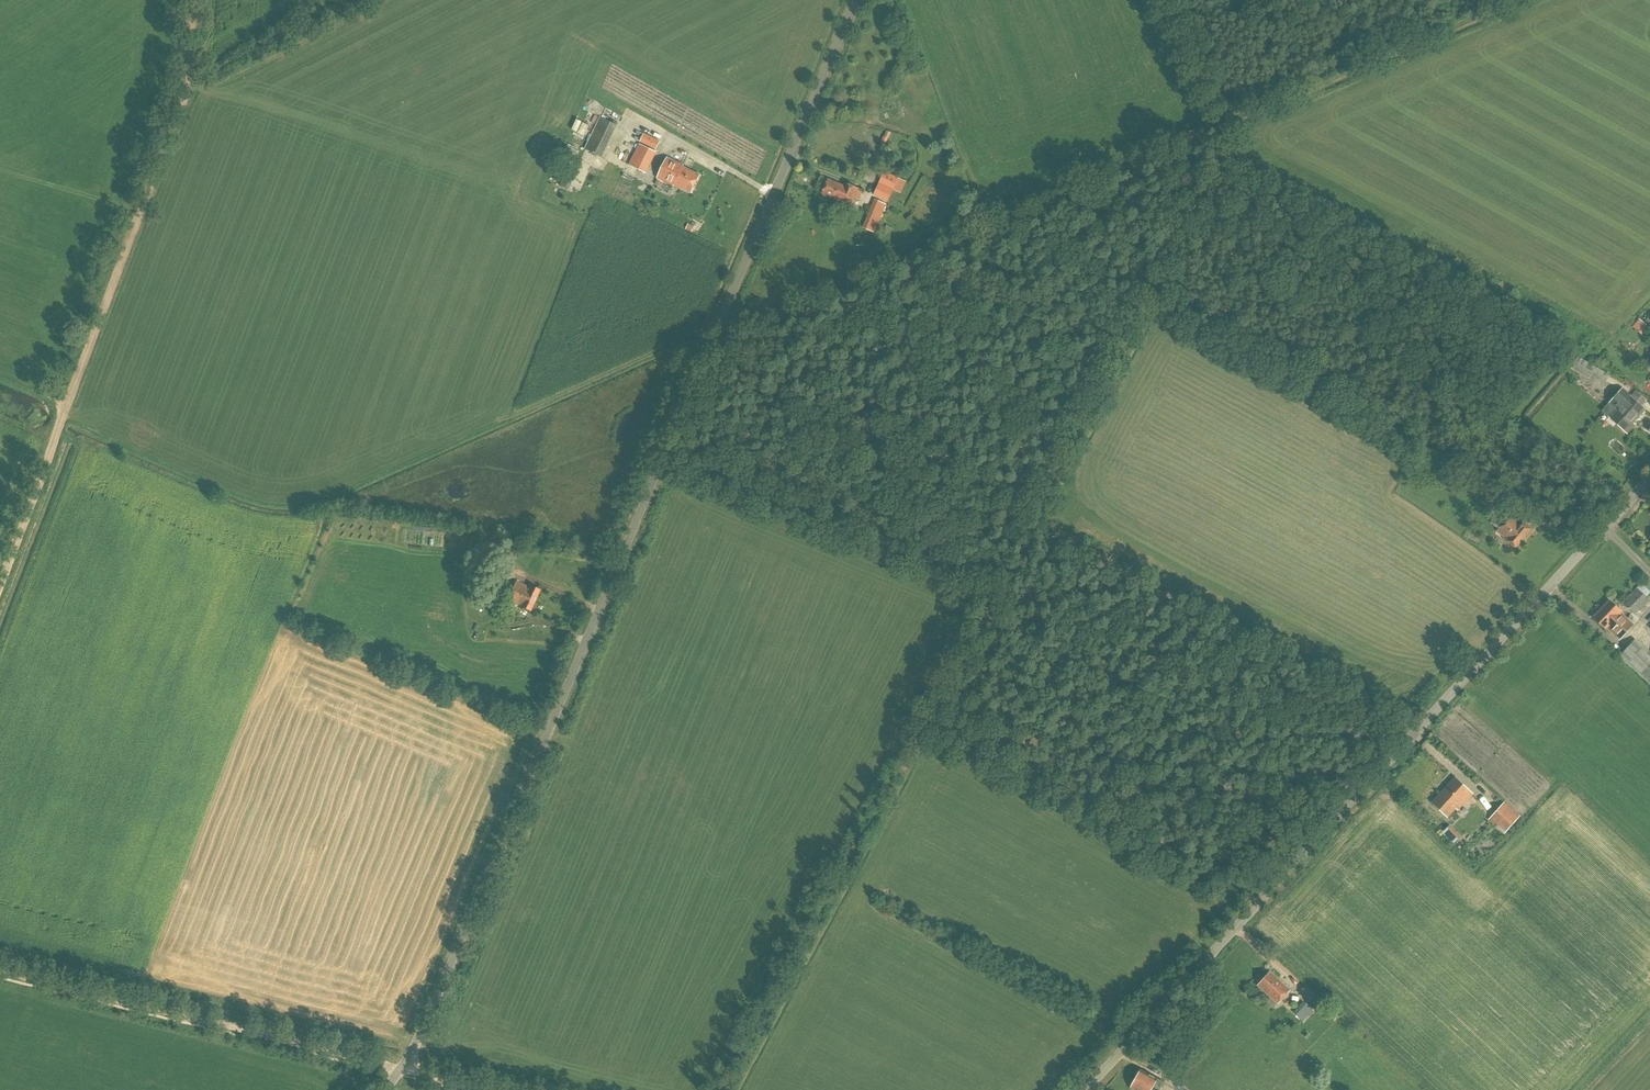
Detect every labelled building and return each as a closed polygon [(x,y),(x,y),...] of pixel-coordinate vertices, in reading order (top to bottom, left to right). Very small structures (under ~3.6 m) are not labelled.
[(602,158),(619,126),(601,117),(585,149),(602,158)] [(656,150),(660,141),(644,133),(640,141),(656,150)] [(645,174),(656,153),(639,144),(633,156),(628,165),(645,174)] [(691,193),(700,175),(683,167),(684,166),(668,158),(657,178),(674,186),(674,185),(691,193)] [(569,190),(578,170),(569,166),(562,181),(560,186),(569,190)] [(884,171),(873,195),(888,202),(888,201),(892,192),(893,190),(898,178),(884,171)] [(846,187),(828,180),(822,194),(838,200),(838,201),(851,207),(858,189),(847,184),(846,187)] [(875,233),(884,210),(886,205),(875,199),(862,228),(875,233)] [(688,224),(686,229),(692,232),(694,227),(688,224)] [(1642,335),(1649,327),(1639,319),(1632,327),(1642,335)] [(1622,389),(1610,403),(1618,411),(1611,419),(1627,434),(1636,425),(1633,422),(1645,410),(1641,406),(1646,401),(1636,391),(1631,397),(1622,389)] [(1440,457),(1452,459),(1454,450),(1441,448),(1440,457)] [(1522,523),(1510,514),(1496,531),(1504,538),(1504,539),(1507,541),(1515,548),(1531,530),(1522,523)] [(531,587),(516,581),(507,600),(521,607),(530,611),(540,591),(531,587)] [(1635,615),(1649,600),(1636,588),(1622,602),(1635,615)] [(1619,640),(1634,625),(1621,613),(1622,612),(1610,601),(1594,618),(1605,629),(1606,628),(1619,640)] [(1635,640),(1619,657),(1649,685),(1649,653),(1635,640)] [(1458,811),(1474,794),(1455,777),(1431,802),(1448,819),(1456,809),(1458,811)] [(1503,835),(1520,816),(1505,801),(1488,820),(1503,835)] [(1270,972),(1258,985),(1270,996),(1270,997),(1267,1001),(1274,1008),(1278,1004),(1282,999),(1286,995),(1290,990),(1270,972)] [(1318,1007),(1323,1000),(1318,995),(1306,984),(1298,993),(1311,1004),(1312,1002),(1318,1007)] [(1303,1002),(1294,1012),(1303,1020),(1312,1010),(1303,1002)] [(1171,1059),(1179,1050),(1172,1043),(1164,1053),(1171,1059)] [(1141,1069),(1140,1071),(1138,1071),(1136,1074),(1137,1075),(1134,1081),(1132,1081),(1131,1084),(1131,1085),(1130,1088),(1134,1089),(1156,1089),(1153,1088),(1154,1086),(1160,1089),(1164,1082),(1157,1079),(1158,1078),(1141,1069)]
